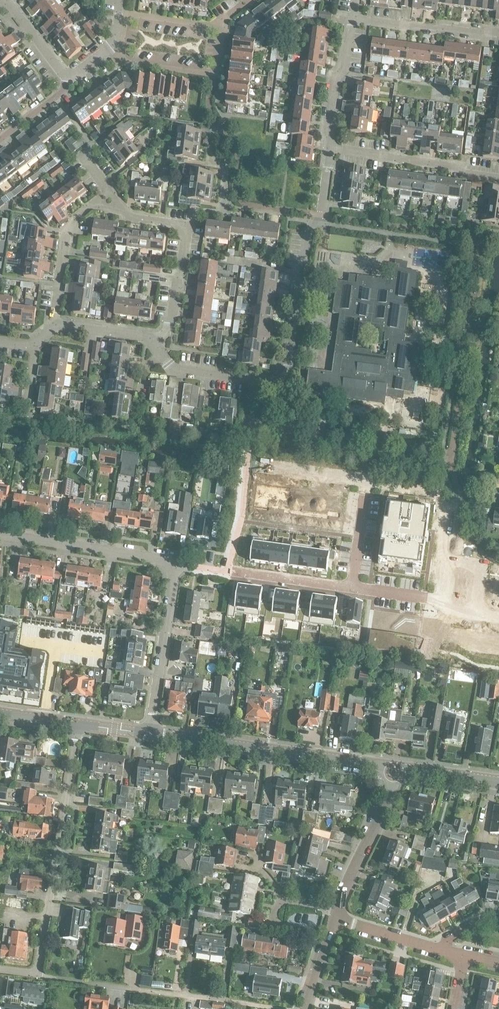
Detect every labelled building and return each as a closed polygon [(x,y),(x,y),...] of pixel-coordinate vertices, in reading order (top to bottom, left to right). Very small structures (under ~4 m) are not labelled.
[(36,8),(39,12),(41,11),(45,16),(58,6),(54,0),(46,0),(36,8)] [(185,8),(186,0),(175,0),(174,7),(185,8)] [(197,0),(186,0),(185,8),(196,10),(197,0)] [(196,10),(207,11),(208,0),(197,0),(196,10)] [(267,2),(277,15),(286,7),(281,0),(269,0),(267,2)] [(296,0),(281,0),(286,7),(291,13),(294,11),(296,10),(291,3),(296,0)] [(387,5),(387,0),(371,0),(370,6),(389,9),(389,5),(387,5)] [(425,10),(426,0),(414,0),(412,8),(425,10)] [(438,4),(438,0),(426,0),(425,10),(437,11),(438,4)] [(461,8),(474,9),(475,0),(462,0),(461,8)] [(485,11),(487,0),(475,0),(474,9),(485,11)] [(497,13),(498,4),(498,0),(487,0),(485,11),(497,13)] [(267,22),(277,15),(267,2),(257,9),(267,22)] [(77,4),(73,7),(76,12),(81,9),(77,4)] [(66,16),(58,6),(45,16),(50,22),(48,23),(51,27),(66,16)] [(257,9),(248,16),(258,29),(267,22),(257,9)] [(303,17),(303,16),(304,10),(297,15),(292,19),(295,23),(303,17)] [(297,15),(294,11),(291,13),(289,15),(292,19),(297,15)] [(60,35),(61,36),(72,27),(73,26),(66,16),(51,27),(54,31),(56,30),(60,35)] [(248,16),(237,25),(252,34),(258,29),(248,16)] [(285,24),(288,28),(295,23),(292,19),(285,24)] [(95,24),(91,27),(99,36),(102,35),(103,34),(101,31),(96,24),(95,24)] [(237,25),(235,39),(251,41),(252,34),(237,25)] [(91,27),(91,26),(86,30),(94,40),(99,36),(91,27)] [(61,36),(60,35),(54,39),(62,49),(74,39),(75,39),(79,36),(72,27),(61,36)] [(314,29),(312,41),(328,43),(330,31),(314,29)] [(0,35),(0,50),(10,43),(7,39),(5,40),(0,34),(0,35)] [(75,39),(74,39),(62,49),(69,59),(82,49),(75,39)] [(257,42),(251,41),(235,39),(233,50),(254,53),(255,47),(260,47),(260,43),(257,42)] [(371,56),(383,58),(385,42),(373,40),(372,44),(371,52),(371,56)] [(326,55),(328,43),(312,41),(310,53),(326,55)] [(383,58),(395,59),(397,43),(385,42),(383,58)] [(3,64),(16,54),(11,48),(13,47),(10,43),(0,50),(0,60),(3,64)] [(409,45),(397,43),(395,59),(407,61),(409,45)] [(443,59),(444,59),(456,61),(458,45),(445,43),(444,50),(443,59)] [(421,47),(409,45),(407,61),(419,63),(421,47)] [(467,62),(469,46),(458,45),(456,61),(467,62)] [(469,46),(467,62),(479,64),(481,48),(469,46)] [(419,63),(431,64),(433,48),(421,47),(419,63)] [(444,50),(433,48),(431,64),(443,66),(444,59),(443,59),(444,50)] [(233,50),(232,61),(253,63),(254,53),(233,50)] [(309,64),(318,66),(317,66),(325,67),(326,55),(310,53),(309,64)] [(232,61),(230,71),(251,74),(253,63),(232,61)] [(302,63),(300,76),(316,78),(317,66),(318,66),(309,64),(302,63)] [(19,74),(23,79),(37,97),(41,94),(36,89),(42,84),(29,67),(19,74)] [(250,85),(251,74),(230,71),(229,82),(250,85)] [(126,90),(133,91),(136,75),(121,73),(110,82),(120,95),(126,90)] [(133,96),(144,97),(147,77),(136,75),(133,91),(133,96)] [(314,90),(316,78),(300,76),(298,88),(314,90)] [(144,97),(154,99),(157,78),(147,77),(144,97)] [(168,80),(157,78),(154,99),(165,100),(168,80)] [(23,79),(13,86),(23,99),(28,95),(33,101),(37,97),(23,79)] [(380,81),(368,79),(367,85),(357,84),(356,96),(372,98),(373,87),(379,87),(380,81)] [(165,100),(176,102),(179,81),(168,80),(165,100)] [(189,83),(179,81),(176,102),(187,103),(189,83)] [(110,82),(100,89),(110,102),(120,95),(110,82)] [(229,82),(228,93),(248,96),(250,85),(229,82)] [(17,103),(23,99),(13,86),(4,93),(18,112),(22,109),(17,103)] [(3,113),(4,113),(9,109),(14,115),(18,112),(4,93),(0,88),(0,109),(3,113)] [(298,88),(297,99),(313,102),(314,90),(298,88)] [(101,109),(110,102),(100,89),(91,96),(101,109)] [(247,106),(248,96),(228,93),(226,104),(247,106)] [(91,96),(81,104),(91,116),(101,109),(91,96)] [(351,108),(373,111),(376,111),(376,106),(371,105),(372,98),(356,96),(355,103),(352,103),(351,108)] [(297,99),(295,111),(311,114),(313,102),(297,99)] [(81,124),(91,116),(81,104),(71,111),(81,124)] [(372,122),(373,111),(351,108),(351,113),(353,113),(352,120),(369,122),(372,122)] [(3,113),(0,109),(0,125),(8,119),(4,113),(3,113)] [(61,110),(52,117),(62,130),(71,123),(61,110)] [(309,126),(311,114),(295,111),(293,124),(309,126)] [(432,143),(438,144),(439,144),(440,135),(441,128),(434,127),(435,121),(432,121),(433,115),(428,114),(427,120),(429,120),(426,145),(431,146),(432,143)] [(52,137),(62,130),(52,117),(42,124),(52,137)] [(367,134),(369,122),(352,120),(351,132),(367,134)] [(421,144),(426,145),(429,120),(427,120),(423,120),(422,126),(417,125),(415,141),(421,142),(421,144)] [(495,123),(495,122),(488,121),(486,134),(498,136),(498,123),(495,123)] [(104,144),(112,155),(130,142),(124,134),(129,131),(122,122),(110,132),(114,137),(104,144)] [(179,134),(178,143),(199,146),(201,132),(193,131),(194,125),(172,122),(171,133),(179,134)] [(397,141),(402,142),(405,123),(393,122),(391,138),(398,139),(397,141)] [(417,125),(405,123),(402,142),(407,143),(408,140),(415,141),(417,125)] [(43,144),(52,137),(42,124),(32,132),(37,137),(43,144)] [(308,137),(309,126),(293,124),(292,135),(299,136),(308,137)] [(383,124),(381,136),(388,137),(389,125),(383,124)] [(106,131),(103,127),(98,131),(101,135),(106,131)] [(486,134),(485,146),(498,148),(498,136),(486,134)] [(437,151),(449,153),(451,137),(440,135),(439,144),(438,144),(437,151)] [(292,147),(297,148),(313,150),(315,138),(308,137),(299,136),(294,136),(292,147)] [(30,139),(26,142),(37,157),(47,150),(43,144),(37,137),(31,141),(30,139)] [(463,139),(451,137),(449,153),(461,155),(464,139),(463,139)] [(23,148),(18,152),(27,165),(37,157),(26,142),(22,146),(23,148)] [(128,161),(132,166),(147,154),(140,146),(136,149),(130,142),(112,155),(115,159),(121,166),(128,161)] [(173,163),(184,164),(185,164),(185,158),(197,160),(199,146),(178,143),(176,153),(168,151),(167,162),(173,163)] [(483,158),(498,160),(498,148),(485,146),(483,158)] [(312,162),(313,150),(297,148),(296,160),(312,162)] [(18,172),(27,165),(18,152),(12,156),(11,154),(7,157),(18,172)] [(0,165),(0,168),(9,179),(18,172),(7,157),(3,160),(4,162),(0,165)] [(58,164),(55,160),(49,164),(53,168),(58,164)] [(190,183),(190,185),(212,188),(214,174),(206,173),(206,167),(185,164),(184,164),(183,175),(185,175),(184,182),(190,183)] [(63,170),(60,166),(55,170),(58,174),(63,170)] [(345,166),(343,178),(364,181),(365,169),(345,166)] [(9,179),(0,168),(0,186),(9,179)] [(40,171),(35,175),(38,179),(43,175),(40,171)] [(135,200),(147,201),(150,182),(151,177),(147,177),(144,179),(140,175),(138,175),(139,173),(133,172),(131,185),(137,186),(135,200)] [(388,189),(400,191),(402,174),(390,172),(388,189)] [(68,187),(77,200),(87,192),(81,184),(84,182),(77,173),(65,183),(68,187)] [(414,176),(402,174),(400,191),(399,196),(411,198),(412,193),(414,176)] [(156,183),(150,182),(147,201),(160,203),(161,189),(167,190),(169,177),(163,176),(163,178),(161,178),(157,181),(156,183)] [(412,193),(424,194),(426,177),(414,176),(412,193)] [(424,194),(436,196),(438,179),(426,177),(424,194)] [(362,193),(364,181),(343,178),(342,190),(362,193)] [(436,196),(448,198),(450,181),(438,179),(436,196)] [(41,181),(36,185),(39,189),(44,185),(41,181)] [(460,199),(462,182),(450,181),(448,198),(460,199)] [(210,202),(212,188),(190,185),(189,195),(180,193),(179,204),(201,207),(202,201),(210,202)] [(489,208),(498,209),(498,187),(486,186),(485,199),(490,200),(489,208)] [(67,187),(58,194),(68,207),(77,200),(67,187)] [(360,205),(362,193),(342,190),(340,202),(350,204),(350,209),(363,211),(364,205),(360,205)] [(24,201),(29,197),(26,192),(21,196),(24,201)] [(58,194),(48,201),(60,216),(64,214),(62,212),(68,207),(58,194)] [(56,219),(60,216),(48,201),(39,209),(48,221),(54,217),(56,219)] [(489,208),(488,216),(482,215),(482,221),(498,223),(498,209),(489,208)] [(231,225),(232,225),(231,234),(242,236),(245,220),(232,218),(231,225)] [(105,237),(107,222),(95,220),(92,236),(105,237)] [(242,236),(254,237),(256,221),(245,220),(242,236)] [(269,223),(256,221),(254,237),(266,239),(269,223)] [(119,223),(107,222),(105,237),(116,239),(118,230),(119,223)] [(205,238),(217,240),(220,224),(208,222),(205,238)] [(280,225),(269,223),(266,239),(278,241),(280,225)] [(231,225),(220,224),(217,240),(230,241),(231,234),(232,225),(231,225)] [(21,238),(21,240),(29,241),(48,244),(49,239),(46,239),(47,231),(31,229),(31,230),(26,229),(25,234),(24,235),(22,235),(21,238)] [(130,232),(118,230),(116,239),(115,246),(128,248),(130,232)] [(128,248),(140,249),(142,233),(130,232),(128,248)] [(140,249),(152,251),(154,235),(142,233),(140,249)] [(166,236),(154,235),(152,251),(164,253),(166,236)] [(47,249),(48,244),(29,241),(28,253),(44,255),(45,249),(47,249)] [(90,257),(102,258),(103,252),(100,251),(100,248),(91,247),(91,250),(90,257)] [(18,261),(11,261),(11,266),(17,267),(18,264),(21,265),(45,268),(45,263),(43,262),(44,255),(28,253),(27,259),(24,259),(22,261),(18,260),(18,261)] [(88,267),(81,265),(80,270),(77,270),(76,277),(95,280),(97,268),(100,268),(101,262),(89,260),(88,267)] [(202,262),(200,274),(216,276),(218,264),(202,262)] [(352,283),(348,282),(349,276),(339,274),(338,281),(337,281),(333,313),(399,323),(397,342),(405,343),(410,304),(414,304),(418,272),(403,270),(403,266),(391,264),(389,280),(358,276),(357,279),(353,279),(352,283)] [(44,273),(45,268),(21,265),(20,270),(25,271),(24,277),(41,280),(41,279),(43,279),(44,275),(41,273),(41,272),(44,273)] [(263,270),(261,282),(277,284),(278,272),(263,270)] [(200,274),(199,286),(215,288),(216,276),(200,274)] [(160,276),(148,275),(148,281),(159,283),(160,276)] [(102,287),(103,281),(95,280),(76,277),(76,278),(79,278),(78,285),(75,284),(75,289),(93,292),(94,286),(102,287)] [(275,297),(277,284),(261,282),(259,294),(275,297)] [(199,286),(197,298),(213,300),(215,288),(199,286)] [(73,301),(97,304),(98,299),(92,298),(93,292),(75,289),(74,294),(77,295),(77,296),(74,296),(73,301)] [(135,302),(128,301),(126,317),(138,318),(141,295),(136,294),(135,302)] [(274,308),(275,297),(259,294),(258,306),(274,308)] [(141,295),(138,318),(154,320),(155,313),(152,312),(153,305),(147,304),(148,296),(141,295)] [(1,297),(0,308),(0,313),(11,315),(12,306),(13,306),(14,299),(1,297)] [(197,298),(196,309),(212,312),(213,300),(197,298)] [(114,315),(126,317),(128,301),(117,300),(114,315)] [(97,304),(73,301),(72,308),(75,309),(74,314),(90,316),(91,310),(96,310),(97,304)] [(24,308),(13,306),(12,306),(11,315),(10,322),(22,324),(24,308)] [(112,307),(106,306),(104,318),(111,319),(112,307)] [(256,318),(272,320),(274,308),(258,306),(256,318)] [(36,309),(24,308),(22,324),(34,325),(36,309)] [(210,324),(212,312),(196,309),(194,321),(194,322),(203,323),(210,324)] [(231,327),(232,314),(227,314),(223,313),(222,320),(226,320),(225,326),(231,327)] [(309,371),(306,395),(306,394),(337,398),(337,399),(338,398),(384,404),(384,405),(385,405),(385,404),(386,398),(403,399),(404,392),(414,393),(421,345),(397,342),(399,323),(340,314),(334,354),(332,373),(309,371)] [(256,318),(255,330),(271,332),(272,320),(256,318)] [(187,320),(185,332),(201,335),(203,323),(194,322),(194,321),(187,320)] [(269,344),(271,332),(255,330),(253,341),(253,342),(262,343),(269,344)] [(200,347),(201,335),(185,332),(184,344),(200,347)] [(246,340),(244,353),(260,355),(262,343),(253,342),(253,341),(246,340)] [(115,345),(114,357),(130,359),(131,347),(115,345)] [(53,349),(52,361),(68,364),(69,352),(53,349)] [(259,367),(260,355),(244,353),(239,352),(238,364),(259,367)] [(83,354),(82,366),(88,367),(90,355),(83,354)] [(114,357),(112,369),(128,371),(130,359),(114,357)] [(48,368),(47,373),(66,376),(68,364),(52,361),(51,368),(48,368)] [(13,380),(14,368),(0,366),(0,378),(13,380)] [(127,378),(128,371),(112,369),(111,375),(105,375),(104,381),(110,382),(110,381),(129,384),(130,379),(127,378)] [(49,378),(48,385),(57,387),(64,388),(66,376),(47,373),(46,378),(49,378)] [(13,380),(0,378),(0,390),(13,392),(14,387),(12,387),(13,380)] [(128,389),(129,384),(110,381),(110,382),(109,393),(116,394),(125,395),(126,388),(128,389)] [(161,418),(171,419),(175,389),(165,388),(166,383),(151,381),(148,402),(163,404),(161,418)] [(41,384),(39,396),(55,398),(57,387),(48,385),(41,384)] [(184,391),(175,389),(171,419),(181,421),(183,407),(197,409),(197,407),(199,394),(200,389),(199,389),(200,388),(185,386),(184,391)] [(0,390),(0,409),(6,410),(7,404),(9,404),(10,397),(13,397),(13,392),(0,390)] [(116,394),(115,400),(110,399),(109,406),(114,406),(130,408),(132,396),(125,395),(116,394)] [(205,395),(199,394),(197,407),(204,408),(205,395)] [(54,404),(55,398),(39,396),(37,408),(42,409),(41,414),(59,416),(60,405),(54,404)] [(225,425),(232,426),(233,418),(237,418),(239,401),(221,399),(219,412),(216,411),(214,420),(226,422),(225,425)] [(128,420),(130,408),(114,406),(112,418),(128,420)] [(146,415),(146,423),(154,424),(155,416),(146,415)] [(38,462),(45,463),(48,442),(35,440),(34,445),(39,446),(38,462)] [(3,451),(16,453),(17,447),(4,445),(3,447),(3,451)] [(117,455),(102,452),(100,462),(116,465),(117,455)] [(123,452),(121,463),(123,463),(121,472),(135,474),(136,465),(138,466),(139,455),(129,453),(123,452)] [(148,469),(148,473),(154,474),(161,475),(161,471),(162,464),(154,463),(149,462),(149,463),(148,469)] [(216,496),(225,497),(229,466),(220,465),(216,496)] [(41,480),(39,494),(37,513),(38,516),(43,516),(44,514),(49,515),(54,482),(50,481),(52,470),(44,469),(43,480),(41,480)] [(75,482),(65,480),(63,496),(73,497),(75,482)] [(2,507),(3,500),(7,501),(9,489),(10,487),(0,485),(0,507),(2,507)] [(257,504),(267,506),(270,488),(260,487),(257,504)] [(270,488),(267,506),(277,507),(280,490),(270,488)] [(280,490),(277,507),(287,508),(290,491),(280,490)] [(290,491),(287,508),(297,510),(300,492),(290,491)] [(13,509),(25,511),(27,497),(28,493),(23,492),(22,497),(11,495),(10,501),(15,502),(13,509)] [(300,492),(297,510),(307,511),(310,494),(300,492)] [(34,498),(27,497),(25,511),(37,513),(39,494),(35,493),(34,498)] [(169,512),(166,532),(180,535),(187,536),(193,495),(180,493),(179,506),(170,504),(169,512)] [(310,494),(307,511),(317,513),(320,495),(310,494)] [(320,495),(317,513),(327,514),(330,497),(320,495)] [(330,497),(327,514),(337,515),(340,498),(330,497)] [(69,518),(80,519),(83,499),(76,498),(76,499),(72,498),(69,518)] [(95,501),(83,499),(80,519),(92,521),(95,501)] [(110,517),(111,510),(112,504),(95,501),(92,521),(104,523),(105,516),(110,517)] [(213,513),(212,520),(212,521),(219,522),(220,517),(221,506),(219,506),(214,505),(213,513)] [(383,537),(379,561),(380,561),(388,562),(414,565),(422,567),(423,567),(426,543),(427,535),(430,511),(422,510),(396,506),(387,505),(384,529),(383,537)] [(142,508),(141,515),(139,528),(151,530),(154,511),(150,510),(142,508)] [(194,510),(191,530),(198,531),(197,537),(209,539),(212,521),(212,520),(201,519),(202,511),(194,510)] [(113,511),(112,517),(117,518),(116,525),(127,527),(129,513),(113,511)] [(127,527),(139,528),(141,515),(129,513),(127,527)] [(250,561),(260,562),(263,544),(264,539),(253,538),(250,561)] [(289,566),(298,568),(302,545),(292,543),(291,546),(292,546),(289,566)] [(260,562),(270,564),(272,546),(263,544),(260,562)] [(279,565),(289,566),(292,546),(291,546),(282,544),(281,547),(282,547),(279,565)] [(298,568),(308,569),(310,551),(311,551),(312,546),(302,545),(298,568)] [(270,564),(279,565),(282,547),(281,547),(272,546),(270,564)] [(317,570),(327,572),(331,549),(320,547),(319,552),(320,552),(317,570)] [(308,569),(317,570),(320,552),(319,552),(311,551),(310,551),(308,569)] [(25,576),(30,577),(33,561),(21,559),(18,579),(25,580),(25,576)] [(45,563),(33,561),(30,577),(30,579),(36,580),(36,575),(43,576),(45,563)] [(56,565),(45,563),(43,576),(59,579),(60,573),(55,572),(56,565)] [(76,588),(77,582),(79,568),(68,566),(67,574),(61,573),(60,579),(62,579),(61,586),(76,588)] [(91,570),(79,568),(77,582),(89,584),(91,570)] [(103,572),(91,570),(89,584),(88,586),(96,587),(95,590),(100,591),(103,572)] [(137,577),(136,589),(149,591),(151,579),(137,577)] [(247,615),(251,588),(239,586),(237,601),(230,600),(228,617),(235,618),(235,613),(247,615)] [(189,593),(187,608),(200,610),(201,599),(213,601),(215,589),(202,588),(201,595),(189,593)] [(266,617),(267,605),(261,604),(263,589),(251,588),(247,615),(266,617)] [(136,589),(134,601),(148,602),(149,591),(136,589)] [(284,620),(288,593),(276,592),(274,606),(267,605),(266,617),(265,622),(272,623),(273,618),(284,620)] [(303,622),(305,610),(298,609),(300,595),(288,593),(284,620),(303,622)] [(321,625),(325,598),(313,596),(311,611),(305,610),(303,622),(321,625)] [(340,628),(342,615),(336,614),(338,600),(325,598),(321,625),(340,628)] [(148,602),(134,601),(132,600),(131,607),(127,607),(126,612),(146,615),(148,602)] [(360,626),(363,603),(350,601),(348,616),(342,615),(340,628),(348,629),(348,624),(360,626)] [(6,606),(5,615),(20,617),(21,616),(25,617),(26,610),(14,608),(14,607),(6,606)] [(79,607),(77,618),(79,618),(79,617),(84,618),(86,608),(79,607)] [(197,624),(200,610),(187,608),(185,622),(197,624)] [(26,610),(25,617),(29,618),(33,619),(36,619),(37,612),(30,611),(26,610)] [(72,614),(56,611),(55,618),(72,620),(72,614)] [(2,692),(2,688),(39,694),(46,654),(27,651),(27,653),(16,651),(20,626),(0,623),(0,692),(2,692)] [(197,626),(195,637),(213,640),(214,628),(197,626)] [(442,628),(439,648),(451,650),(454,629),(442,628)] [(128,639),(126,652),(145,655),(147,642),(143,641),(144,633),(121,630),(120,638),(128,639)] [(371,631),(368,649),(418,656),(421,638),(371,631)] [(238,643),(238,639),(239,636),(225,634),(225,637),(224,641),(238,643)] [(218,643),(202,641),(200,654),(216,656),(218,643)] [(246,651),(253,652),(254,642),(247,641),(246,651)] [(176,643),(174,661),(197,664),(198,652),(189,651),(189,645),(176,643)] [(291,654),(292,652),(292,646),(277,644),(276,650),(276,652),(291,654)] [(145,655),(126,652),(121,651),(119,664),(116,663),(106,662),(105,671),(112,672),(115,672),(115,671),(130,673),(131,666),(143,667),(145,655)] [(319,661),(309,659),(307,666),(318,668),(319,661)] [(396,661),(396,664),(395,669),(422,673),(422,668),(423,665),(396,661)] [(446,676),(448,665),(440,664),(439,674),(446,676)] [(450,669),(448,680),(477,684),(478,673),(450,669)] [(66,671),(64,685),(70,686),(69,693),(70,694),(71,695),(75,696),(77,695),(80,677),(72,676),(73,672),(66,671)] [(105,671),(104,671),(102,683),(110,684),(112,672),(105,671)] [(370,673),(361,672),(359,681),(364,682),(363,686),(367,687),(370,673)] [(126,673),(125,688),(122,705),(135,706),(138,690),(130,689),(131,683),(144,685),(145,676),(126,673)] [(80,677),(77,695),(78,695),(79,696),(83,697),(85,696),(86,696),(86,695),(93,696),(94,687),(95,680),(80,677)] [(217,677),(214,695),(212,716),(218,717),(218,718),(230,719),(233,695),(230,694),(230,690),(227,690),(228,679),(217,677)] [(481,698),(489,699),(498,701),(498,680),(491,679),(483,678),(481,698)] [(62,680),(56,679),(54,693),(60,694),(62,680)] [(179,703),(182,683),(177,682),(175,693),(170,692),(167,711),(176,712),(177,703),(179,703)] [(176,712),(177,712),(178,714),(181,714),(183,713),(184,713),(184,711),(186,711),(187,710),(188,706),(187,704),(185,704),(186,695),(187,695),(188,688),(193,689),(194,684),(188,683),(182,683),(179,703),(177,703),(176,712)] [(385,739),(389,710),(373,707),(376,684),(368,683),(366,699),(365,699),(364,707),(366,707),(364,715),(374,716),(370,741),(384,743),(385,739)] [(262,692),(266,693),(268,693),(269,687),(259,685),(258,692),(249,690),(246,709),(247,709),(245,720),(257,722),(262,692)] [(109,703),(122,705),(125,688),(112,686),(109,703)] [(329,713),(329,712),(331,698),(332,691),(322,690),(320,699),(321,699),(320,711),(329,713)] [(269,723),(272,707),(275,708),(275,709),(282,710),(283,697),(276,696),(276,701),(268,699),(268,693),(262,692),(257,722),(269,723)] [(210,716),(212,716),(214,695),(201,693),(198,715),(210,717),(210,716)] [(338,728),(337,733),(340,733),(339,738),(355,741),(358,725),(361,726),(364,707),(365,699),(365,697),(350,695),(347,710),(344,709),(342,717),(341,728),(338,728)] [(329,712),(330,712),(338,713),(340,699),(331,698),(329,712)] [(428,733),(427,732),(427,731),(439,733),(444,707),(432,705),(429,720),(423,719),(422,725),(422,729),(414,728),(413,742),(412,742),(412,746),(413,747),(414,748),(418,749),(419,747),(420,747),(421,746),(425,746),(427,736),(428,733)] [(389,710),(385,739),(399,741),(402,716),(403,711),(389,710)] [(300,711),(298,727),(313,729),(313,726),(318,727),(320,714),(300,711)] [(399,741),(412,742),(413,742),(414,728),(415,718),(402,716),(399,741)] [(449,716),(444,741),(461,744),(465,719),(449,716)] [(477,730),(473,754),(489,756),(493,733),(477,730)] [(7,763),(6,768),(7,770),(9,771),(11,771),(13,771),(14,769),(15,764),(16,757),(22,758),(21,762),(36,764),(37,757),(36,747),(35,747),(35,746),(18,744),(18,741),(1,739),(0,743),(0,762),(7,763)] [(95,772),(108,774),(111,757),(97,755),(96,763),(92,763),(91,771),(95,772)] [(116,780),(122,781),(123,776),(126,759),(111,757),(108,774),(116,775),(116,780)] [(145,781),(153,783),(155,763),(141,761),(138,785),(144,786),(145,781)] [(169,765),(155,763),(153,783),(160,784),(160,788),(166,789),(169,765)] [(189,788),(197,789),(199,769),(185,768),(182,791),(188,792),(189,788)] [(213,771),(199,769),(197,789),(204,790),(204,794),(210,795),(213,771)] [(51,772),(51,770),(49,770),(49,772),(36,770),(34,784),(54,787),(56,773),(51,772)] [(240,795),(242,775),(229,774),(225,797),(232,798),(232,794),(240,795)] [(257,777),(242,775),(240,795),(248,796),(247,800),(253,801),(257,777)] [(283,800),(291,801),(293,782),(279,780),(276,804),(282,805),(283,800)] [(16,781),(15,788),(29,790),(30,783),(16,781)] [(307,784),(293,782),(291,801),(299,803),(298,807),(304,808),(307,784)] [(116,808),(122,809),(126,810),(130,787),(122,786),(121,796),(118,796),(116,808)] [(327,804),(335,805),(337,788),(323,786),(319,812),(326,813),(327,804)] [(130,787),(126,810),(135,811),(138,788),(130,787)] [(334,812),(341,813),(341,810),(353,812),(355,799),(350,798),(351,790),(337,788),(335,805),(334,812)] [(35,792),(24,790),(22,805),(26,806),(54,809),(56,801),(37,798),(37,792),(35,792)] [(163,809),(171,810),(174,794),(165,792),(163,809)] [(180,794),(174,794),(171,810),(178,811),(180,794)] [(413,794),(408,812),(432,817),(436,801),(435,799),(413,794)] [(89,806),(104,807),(104,799),(90,798),(89,806)] [(208,813),(215,814),(217,799),(210,798),(208,813)] [(224,800),(217,799),(215,814),(222,815),(224,800)] [(252,819),(259,820),(260,806),(261,805),(254,804),(252,819)] [(53,818),(54,809),(26,806),(26,810),(24,810),(23,817),(29,818),(29,814),(53,818)] [(495,806),(490,833),(498,835),(498,807),(495,806)] [(22,810),(0,807),(0,814),(21,817),(22,810)] [(268,808),(266,821),(273,822),(275,808),(268,807),(268,808)] [(135,811),(126,810),(122,809),(121,817),(134,819),(135,811)] [(302,827),(309,828),(311,812),(305,811),(302,827)] [(318,813),(311,812),(309,828),(310,826),(316,827),(318,813)] [(97,827),(113,829),(114,822),(119,823),(120,817),(115,817),(115,816),(99,814),(97,827)] [(404,832),(408,818),(400,815),(395,829),(404,832)] [(451,836),(450,841),(464,845),(470,823),(455,819),(452,827),(451,831),(450,831),(450,833),(451,833),(449,836),(451,836)] [(16,822),(14,836),(47,840),(49,826),(39,825),(16,822)] [(451,831),(452,827),(442,824),(440,831),(432,829),(427,849),(436,852),(438,847),(448,850),(450,841),(451,836),(449,836),(451,833),(450,833),(450,831),(451,831)] [(97,827),(95,839),(116,842),(118,830),(113,829),(97,827)] [(259,832),(239,829),(237,844),(256,848),(257,843),(264,844),(266,828),(260,827),(259,832)] [(332,831),(330,840),(342,843),(344,834),(332,831)] [(417,835),(415,842),(426,845),(428,839),(417,835)] [(115,848),(116,842),(95,839),(93,851),(114,854),(115,848)] [(403,859),(407,847),(392,841),(387,853),(403,859)] [(424,852),(426,845),(415,842),(413,848),(424,852)] [(269,843),(266,863),(274,864),(273,870),(283,872),(290,873),(291,867),(282,865),(285,846),(269,843)] [(474,843),(472,854),(480,855),(480,857),(484,858),(483,864),(498,867),(498,848),(474,843)] [(201,861),(200,868),(213,870),(215,864),(233,867),(236,850),(235,850),(235,848),(220,845),(220,848),(218,859),(211,858),(211,859),(210,863),(201,861)] [(176,868),(190,870),(193,854),(178,852),(176,868)] [(396,877),(403,859),(387,853),(383,864),(390,867),(388,873),(396,877)] [(128,856),(116,854),(115,861),(127,863),(128,856)] [(428,869),(430,858),(424,857),(421,869),(428,870),(428,869)] [(433,859),(430,858),(428,870),(435,871),(437,859),(433,859)] [(459,861),(450,860),(448,869),(457,871),(459,861)] [(91,866),(89,879),(110,882),(111,876),(119,877),(119,871),(133,874),(134,867),(115,864),(114,870),(107,869),(91,866)] [(200,868),(199,874),(205,875),(212,876),(213,870),(200,868)] [(406,872),(405,879),(417,881),(418,875),(406,872)] [(235,875),(232,891),(256,895),(259,878),(235,875)] [(375,888),(373,893),(396,902),(398,898),(392,896),(394,891),(395,892),(396,888),(391,886),(394,877),(383,875),(381,882),(376,880),(376,882),(375,883),(373,886),(375,888)] [(109,889),(110,882),(89,879),(87,891),(103,894),(110,895),(108,908),(124,911),(125,911),(126,905),(126,904),(127,898),(116,896),(116,890),(109,889)] [(469,905),(463,892),(459,886),(456,881),(451,884),(458,895),(453,898),(460,910),(462,911),(465,909),(465,907),(469,905)] [(498,902),(498,892),(498,884),(489,882),(486,900),(498,902)] [(473,887),(463,892),(469,905),(480,899),(473,887)] [(253,915),(256,895),(232,891),(229,912),(253,915)] [(409,907),(373,893),(370,899),(367,900),(366,905),(367,906),(366,908),(381,913),(384,905),(393,908),(391,914),(405,919),(409,907)] [(436,927),(436,924),(440,922),(433,910),(426,898),(421,901),(425,908),(419,912),(422,916),(420,917),(419,920),(422,925),(425,926),(428,924),(430,928),(430,927),(432,929),(436,927)] [(450,916),(460,910),(453,898),(443,904),(450,916)] [(124,912),(129,912),(142,914),(143,907),(126,904),(126,905),(125,911),(124,911),(124,912)] [(443,904),(433,910),(440,922),(450,916),(443,904)] [(88,929),(91,913),(67,909),(63,938),(78,940),(80,928),(88,929)] [(125,947),(126,938),(140,940),(144,914),(142,914),(129,912),(127,923),(108,920),(105,944),(125,947)] [(264,920),(250,918),(248,928),(262,930),(264,920)] [(176,954),(176,951),(178,951),(179,940),(188,942),(191,921),(182,920),(181,928),(167,926),(163,949),(170,950),(170,953),(176,954)] [(197,954),(211,956),(213,935),(202,933),(202,938),(199,938),(200,922),(191,921),(188,942),(188,944),(198,945),(197,954)] [(224,936),(213,935),(211,956),(224,958),(226,947),(235,949),(238,927),(228,926),(226,941),(224,941),(224,936)] [(244,933),(241,951),(286,959),(289,942),(261,937),(262,936),(244,933)] [(347,958),(345,970),(378,976),(402,980),(404,967),(392,965),(391,971),(375,968),(370,960),(362,959),(362,960),(347,958)] [(252,968),(250,981),(255,982),(253,993),(254,993),(254,995),(262,996),(263,994),(280,997),(282,980),(266,978),(267,970),(252,968)] [(377,983),(378,976),(345,970),(343,982),(358,985),(370,987),(371,982),(377,983)] [(415,978),(413,985),(420,986),(420,987),(427,988),(427,987),(441,990),(444,975),(430,972),(429,979),(421,978),(421,979),(415,978)] [(481,991),(495,994),(497,983),(484,980),(481,991)] [(13,982),(5,981),(3,995),(11,997),(13,982)] [(16,984),(14,996),(22,997),(22,998),(24,999),(24,1001),(25,1003),(27,1004),(29,1004),(30,1002),(30,1000),(44,1002),(46,988),(24,985),(16,984)] [(427,988),(425,999),(439,1002),(441,990),(427,987),(427,988)] [(481,991),(479,1003),(493,1005),(495,994),(481,991)] [(138,994),(127,994),(127,998),(131,999),(130,1006),(135,1006),(135,1002),(137,1002),(138,994)] [(87,995),(85,1008),(109,1008),(110,998),(87,995)] [(423,1008),(437,1008),(439,1002),(425,999),(423,1008)]
